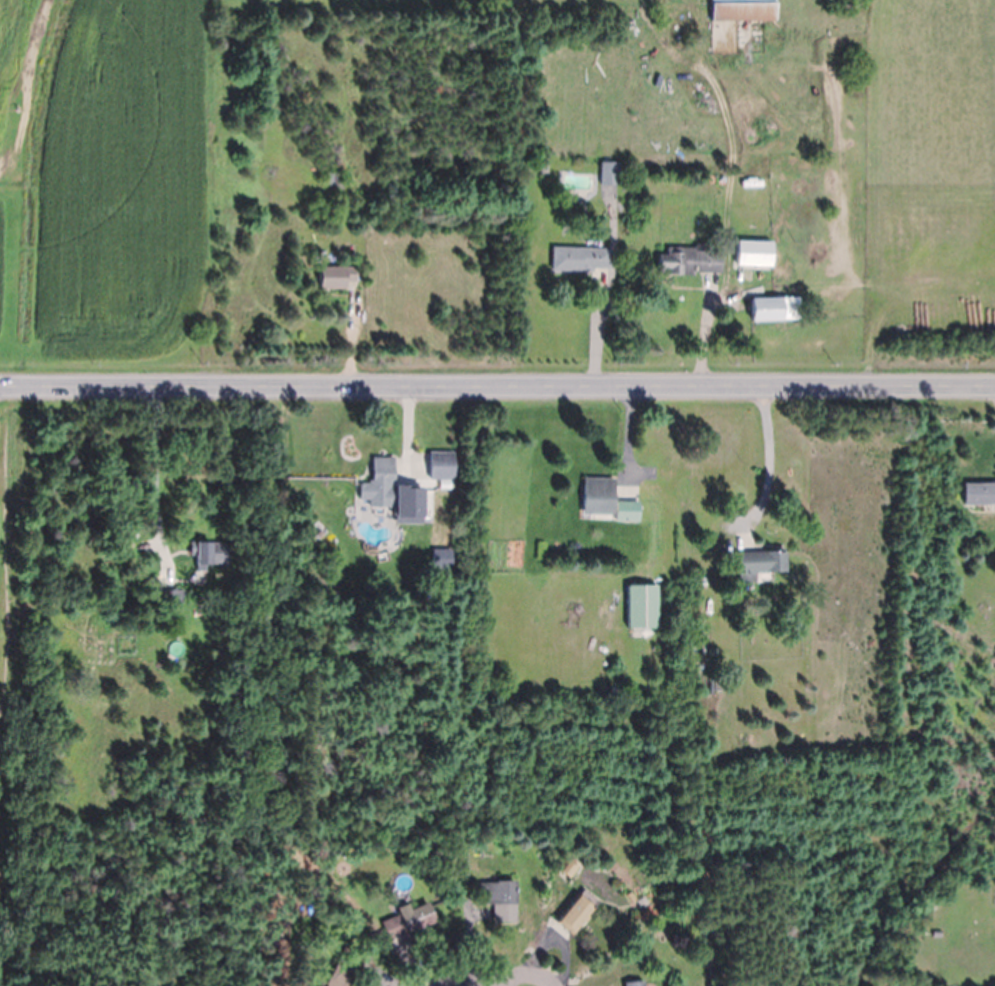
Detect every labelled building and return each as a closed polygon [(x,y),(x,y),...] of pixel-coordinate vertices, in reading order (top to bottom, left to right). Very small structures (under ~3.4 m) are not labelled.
[(711,7),(711,0),(775,0),(775,19),(711,20),(711,7)] [(538,173),(538,159),(547,159),(547,173),(538,173)] [(617,184),(599,183),(600,160),(618,161),(617,184)] [(396,200),(387,200),(388,176),(397,176),(396,200)] [(704,271),(693,271),(693,274),(657,273),(658,254),(658,253),(666,253),(666,246),(693,247),(693,246),(693,245),(694,245),(695,243),(696,242),(707,242),(707,251),(721,252),(720,272),(718,272),(704,271)] [(757,263),(744,262),(745,245),(758,245),(757,263)] [(607,268),(592,267),(592,270),(550,269),(551,246),(610,248),(609,268),(607,268)] [(759,258),(759,249),(770,248),(770,258),(759,258)] [(348,281),(344,281),(344,288),(320,288),(319,288),(318,265),(319,265),(346,265),(346,257),(355,257),(355,281),(354,281),(348,281)] [(750,308),(750,299),(750,297),(780,297),(785,297),(785,312),(781,317),(781,319),(750,320),(750,308)] [(430,479),(455,479),(455,452),(430,452),(430,479)] [(396,485),(409,485),(410,485),(410,514),(410,523),(394,523),(394,505),(368,505),(368,492),(358,492),(358,482),(368,482),(368,479),(371,479),(371,456),(394,456),(393,482),(389,482),(389,485),(396,485)] [(994,480),(994,503),(962,504),(962,482),(992,482),(992,480),(994,480)] [(612,513),(581,512),(582,482),(613,483),(612,513)] [(633,501),(638,501),(637,521),(615,520),(616,500),(623,500),(633,501)] [(205,570),(196,570),(196,548),(192,548),(192,541),(211,541),(211,563),(206,563),(205,570)] [(754,550),(774,549),(774,547),(782,547),(782,551),(784,551),(784,569),(774,570),(774,571),(755,571),(755,580),(738,581),(738,573),(736,573),(735,551),(737,551),(748,551),(748,550),(754,550)] [(168,586),(168,587),(176,587),(176,588),(183,589),(182,603),(175,602),(175,607),(161,606),(142,588),(154,574),(156,577),(166,586),(168,586)] [(638,613),(638,605),(640,605),(639,596),(652,595),(652,597),(652,608),(645,609),(645,613),(638,613)] [(708,638),(698,638),(698,630),(708,630),(708,638)] [(705,702),(705,677),(715,677),(715,702),(705,702)] [(447,832),(446,825),(453,824),(454,831),(447,832)] [(569,877),(557,867),(567,855),(579,864),(569,877)] [(492,908),(492,903),(478,903),(478,882),(495,881),(495,880),(515,880),(515,921),(492,921),(492,918),(492,908)] [(631,902),(626,894),(631,890),(636,898),(631,902)] [(570,931),(557,920),(558,918),(578,894),(593,905),(571,932),(570,931)] [(411,930),(393,937),(388,939),(381,921),(419,905),(427,923),(411,930)] [(355,972),(348,985),(312,985),(317,976),(327,981),(344,947),(344,946),(363,955),(362,957),(355,972)]
